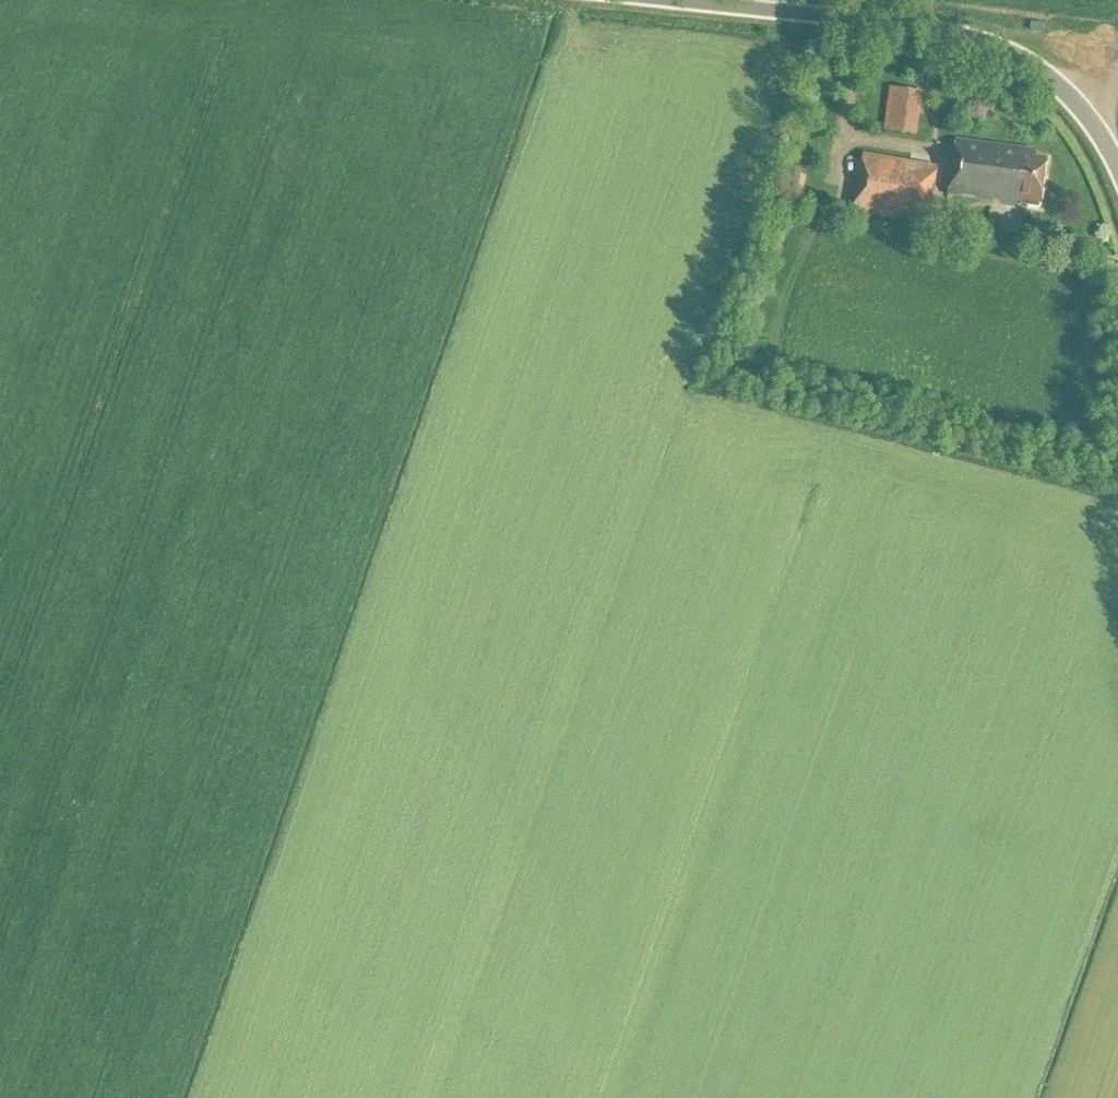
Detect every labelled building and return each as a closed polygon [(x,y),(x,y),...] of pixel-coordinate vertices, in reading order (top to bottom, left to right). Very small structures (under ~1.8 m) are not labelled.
[(916,135),(922,93),(892,89),(886,130),(916,135)] [(958,140),(949,193),(1022,202),(1022,205),(1042,207),(1048,161),(1033,159),(1034,150),(958,140)] [(855,210),(902,218),(902,214),(926,218),(935,167),(866,154),(855,210)]
